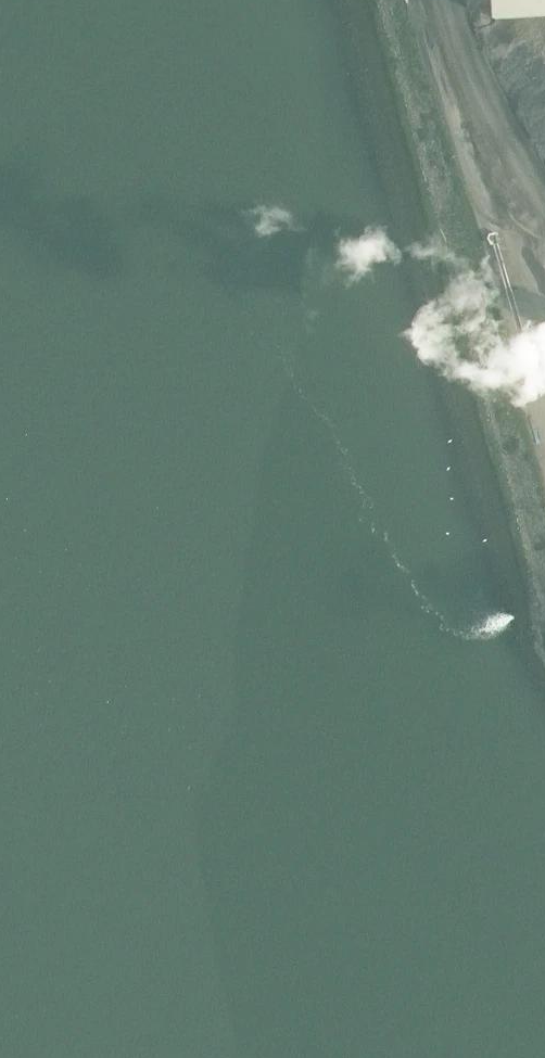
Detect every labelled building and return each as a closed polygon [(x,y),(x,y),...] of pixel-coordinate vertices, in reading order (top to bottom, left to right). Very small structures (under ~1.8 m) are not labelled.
[(496,23),(544,20),(544,0),(494,0),(496,23)]
